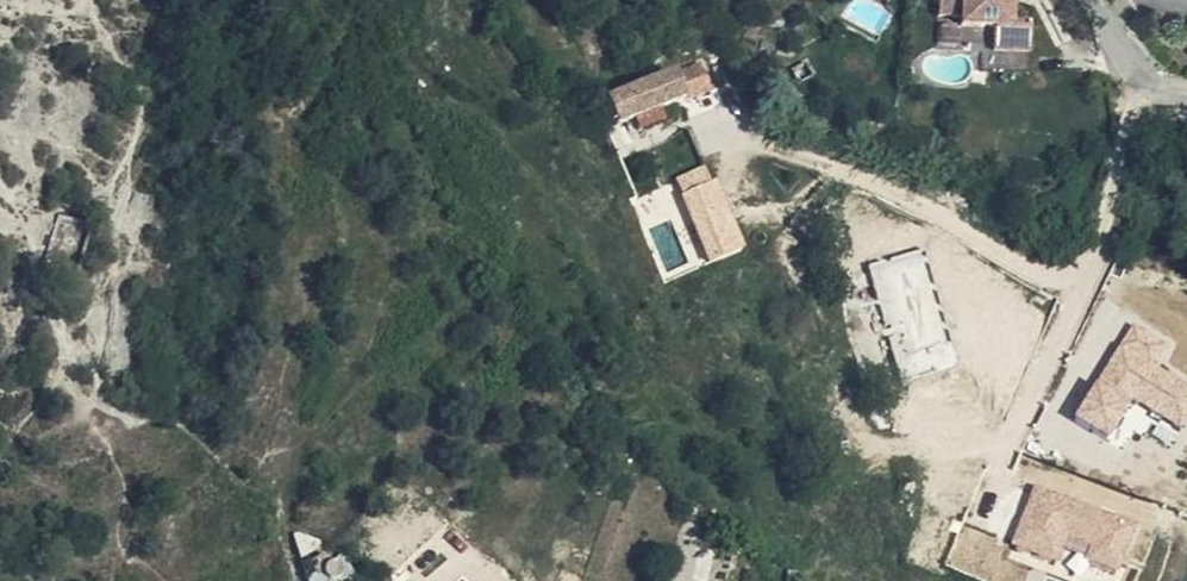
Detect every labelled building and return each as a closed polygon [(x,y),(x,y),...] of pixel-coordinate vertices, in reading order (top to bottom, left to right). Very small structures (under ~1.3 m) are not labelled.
[(935,13),(958,14),(958,23),(991,23),(991,47),(1029,49),(1030,17),(1007,15),(1007,0),(935,0),(935,13)] [(393,42),(381,33),(377,38),(388,47),(393,42)] [(721,77),(695,89),(705,112),(731,101),(721,77)] [(685,93),(631,118),(639,139),(696,116),(705,112),(695,89),(685,93)] [(634,156),(627,142),(613,149),(619,162),(634,156)] [(710,261),(746,247),(712,161),(675,175),(710,261)] [(91,221),(57,212),(43,261),(78,270),(91,221)] [(1096,544),(1089,563),(1120,575),(1141,521),(1036,482),(1013,544),(1059,561),(1069,535),(1096,544)] [(746,535),(731,535),(731,550),(747,549),(746,535)]
